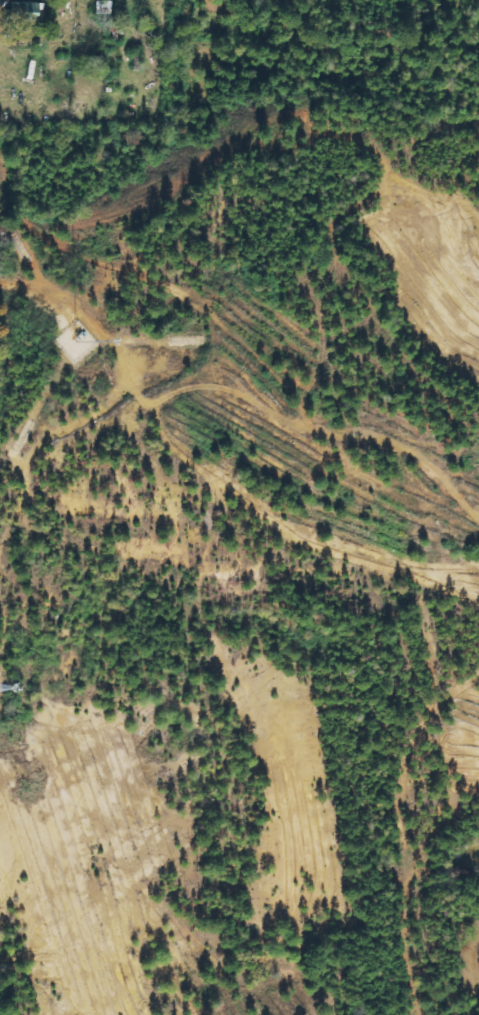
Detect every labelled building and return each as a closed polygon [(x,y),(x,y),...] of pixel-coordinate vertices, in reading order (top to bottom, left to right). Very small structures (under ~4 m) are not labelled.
[(53,0),(54,13),(70,13),(70,0),(62,0),(53,0)] [(45,3),(12,3),(12,21),(44,21),(45,3)]
